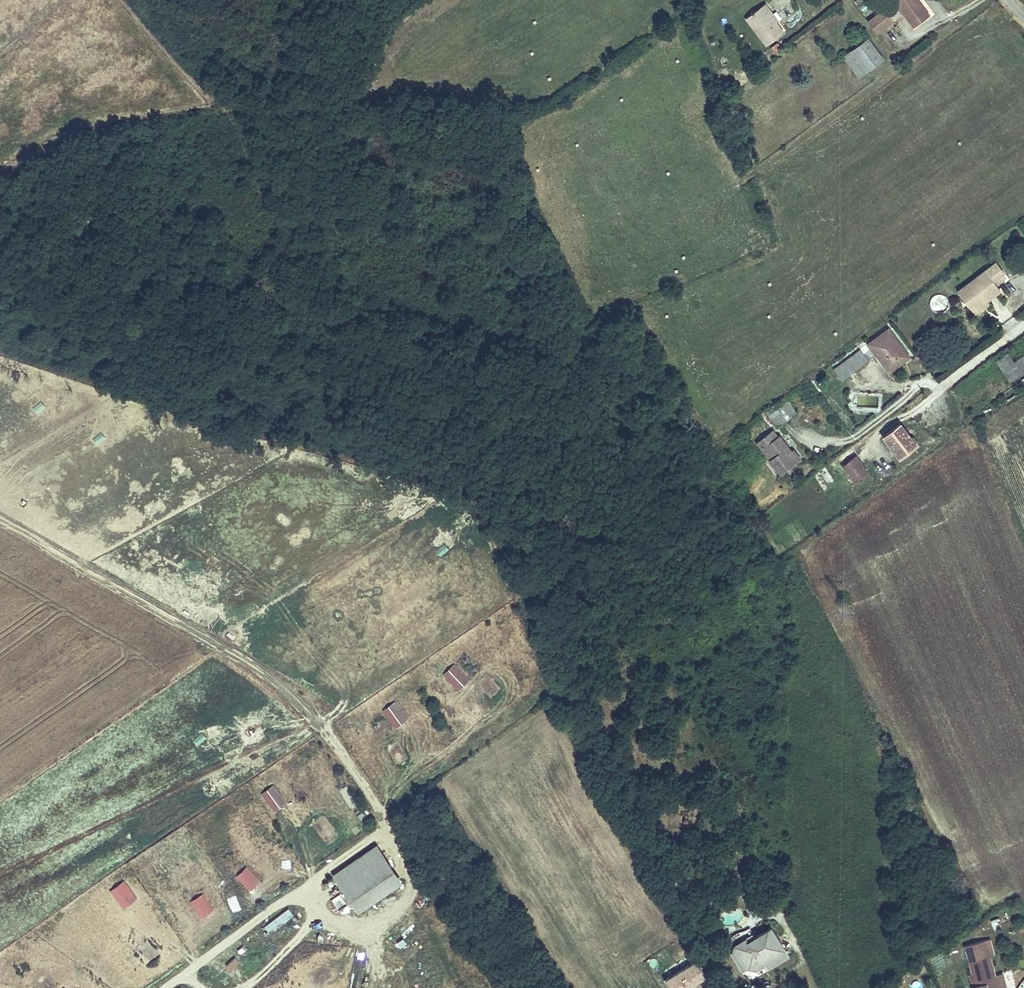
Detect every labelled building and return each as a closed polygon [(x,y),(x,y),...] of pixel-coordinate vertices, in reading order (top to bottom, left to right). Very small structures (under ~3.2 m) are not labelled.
[(884,8),(893,20),(904,12),(895,0),(884,8)] [(904,12),(914,24),(930,12),(921,0),(895,0),(904,12)] [(741,21),(745,26),(766,10),(762,5),(741,21)] [(893,20),(884,8),(866,22),(875,33),(893,20)] [(766,10),(745,26),(761,49),(780,35),(765,16),(768,13),(766,10)] [(868,39),(844,58),(859,77),(884,59),(868,39)] [(1001,264),(964,292),(978,311),(1005,291),(998,282),(1009,275),(1001,264)] [(894,333),(873,350),(896,377),(909,368),(905,362),(912,356),(894,333)] [(864,355),(835,378),(845,390),(859,379),(857,376),(873,365),(864,355)] [(1006,373),(1014,383),(1023,376),(1023,369),(1019,363),(1006,373)] [(74,401),(64,406),(67,413),(77,409),(74,401)] [(788,401),(767,415),(776,428),(797,414),(788,401)] [(103,424),(110,416),(103,410),(96,418),(103,424)] [(905,426),(888,439),(905,461),(923,448),(905,426)] [(767,442),(781,460),(792,473),(813,456),(806,447),(803,450),(798,443),(791,435),(789,436),(783,430),(767,442)] [(860,463),(849,471),(849,472),(860,487),(872,478),(860,463)] [(401,498),(392,504),(396,511),(405,505),(401,498)] [(498,694),(512,684),(500,665),(486,674),(498,694)] [(404,882),(381,847),(337,875),(360,910),(404,882)] [(225,872),(238,889),(251,879),(238,862),(225,872)] [(339,894),(331,900),(339,911),(348,905),(339,894)] [(273,940),(299,922),(289,908),(263,926),(273,940)] [(153,927),(142,942),(159,956),(171,941),(153,927)] [(790,955),(772,927),(754,938),(750,933),(738,941),(737,954),(745,966),(761,957),(768,968),(790,955)] [(999,971),(992,973),(987,954),(967,959),(970,971),(973,983),(970,984),(971,987),(994,987),(996,987),(1004,987),(999,971)] [(704,972),(695,957),(664,976),(671,987),(679,987),(704,972)]
